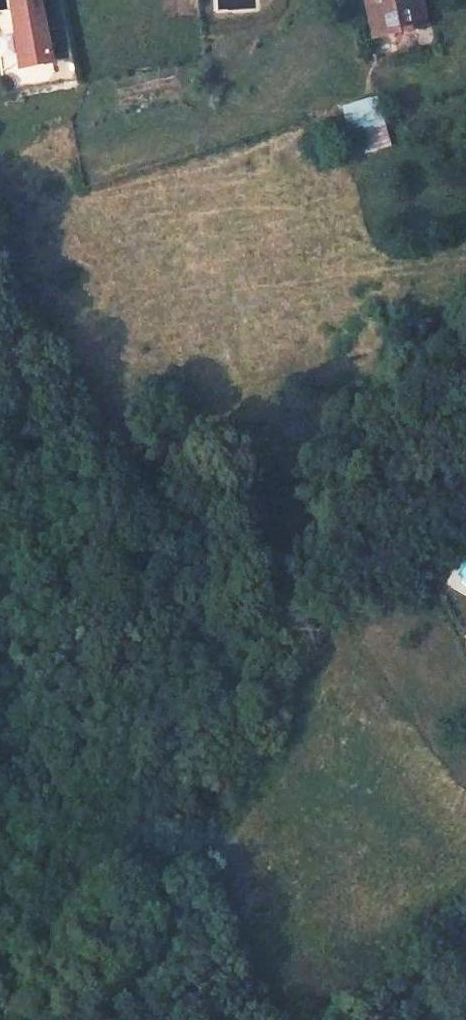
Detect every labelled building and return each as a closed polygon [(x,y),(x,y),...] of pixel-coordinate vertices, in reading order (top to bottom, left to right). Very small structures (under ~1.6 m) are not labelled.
[(39,0),(12,0),(14,9),(0,12),(0,47),(19,44),(22,66),(53,59),(39,0)] [(12,0),(4,0),(0,0),(0,12),(14,9),(12,0)] [(159,16),(176,15),(175,0),(158,0),(159,16)] [(373,33),(380,32),(372,0),(365,0),(373,33)] [(380,32),(425,22),(420,0),(372,0),(380,32)] [(379,94),(347,104),(354,128),(358,126),(380,120),(386,119),(379,94)] [(380,120),(358,126),(366,152),(388,145),(380,120)]
